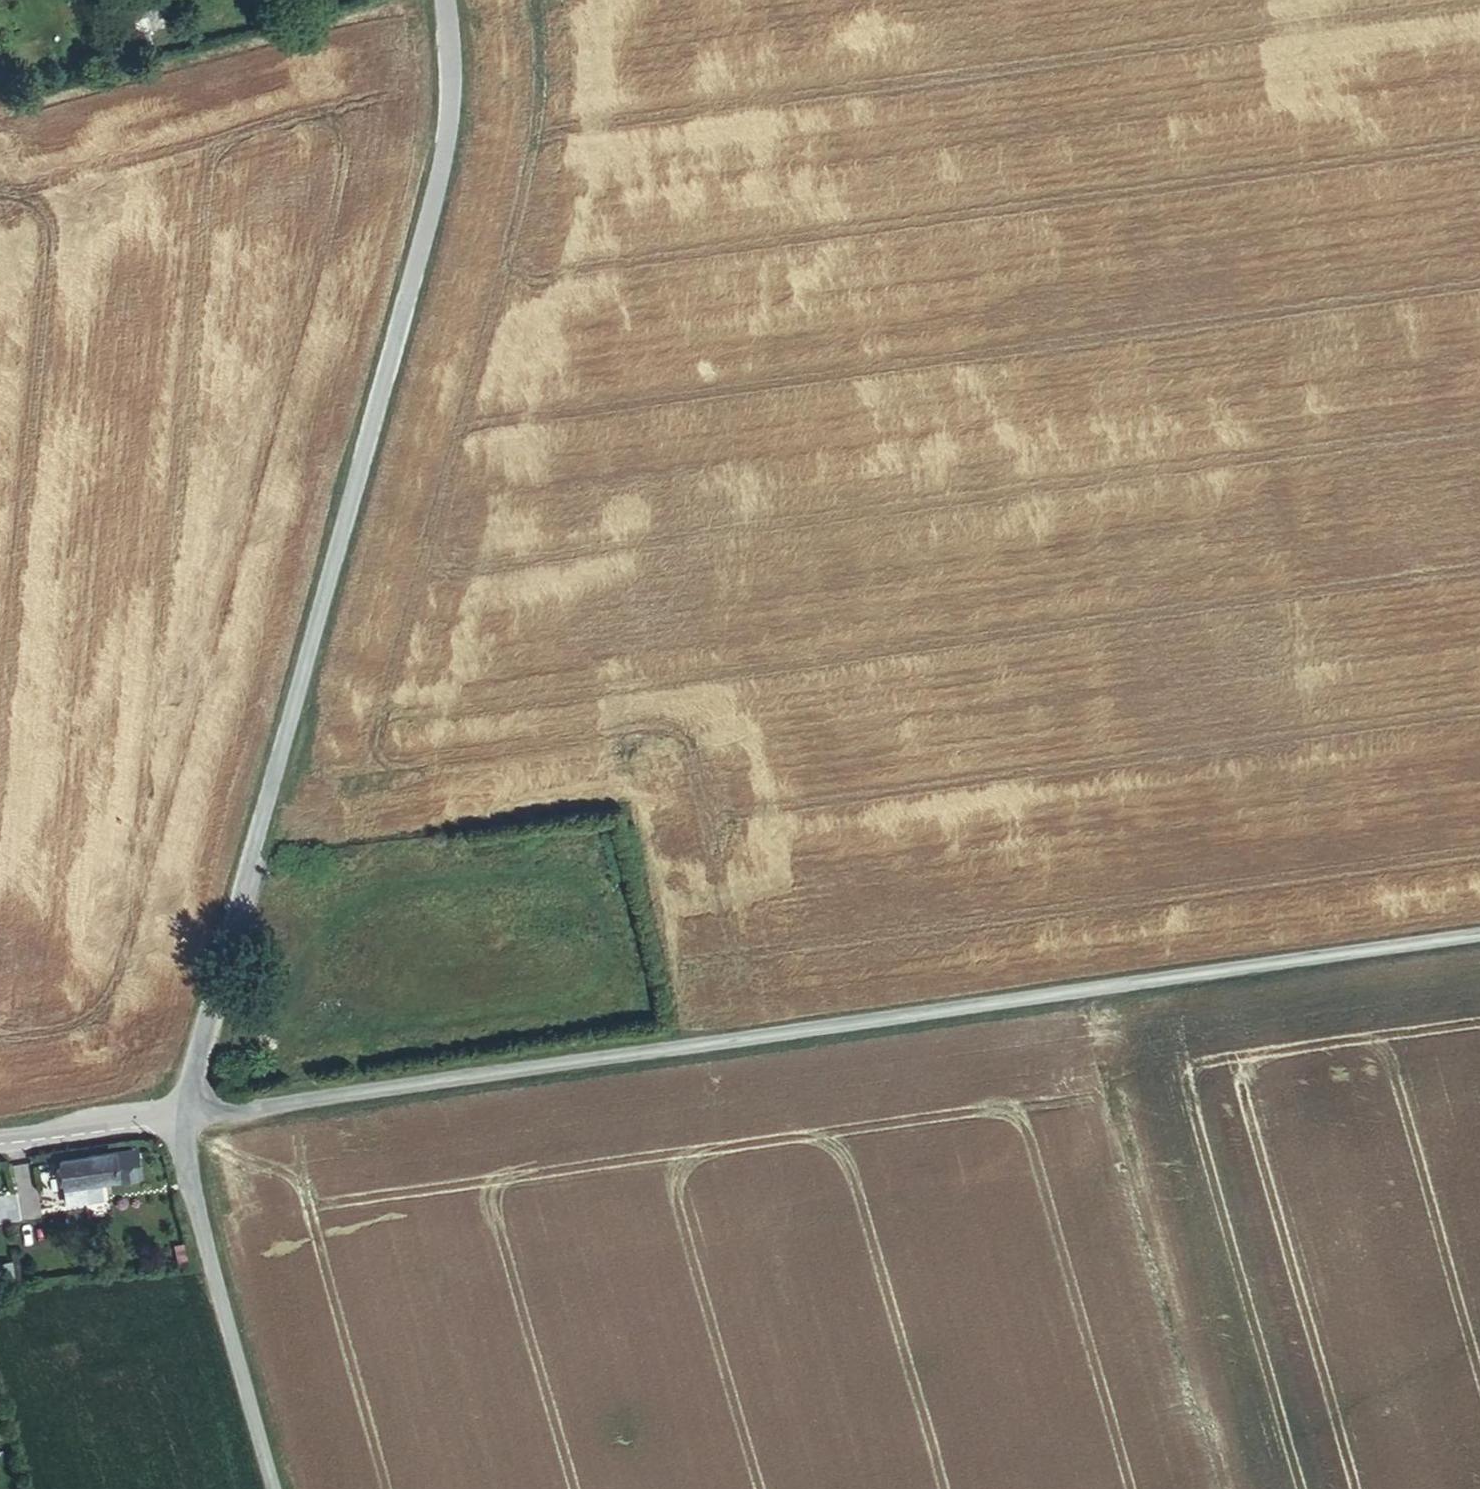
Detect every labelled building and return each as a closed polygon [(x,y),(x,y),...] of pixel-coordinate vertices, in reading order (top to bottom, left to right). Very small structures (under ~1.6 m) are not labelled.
[(135,1176),(131,1149),(61,1159),(67,1202),(85,1199),(83,1183),(135,1176)]
